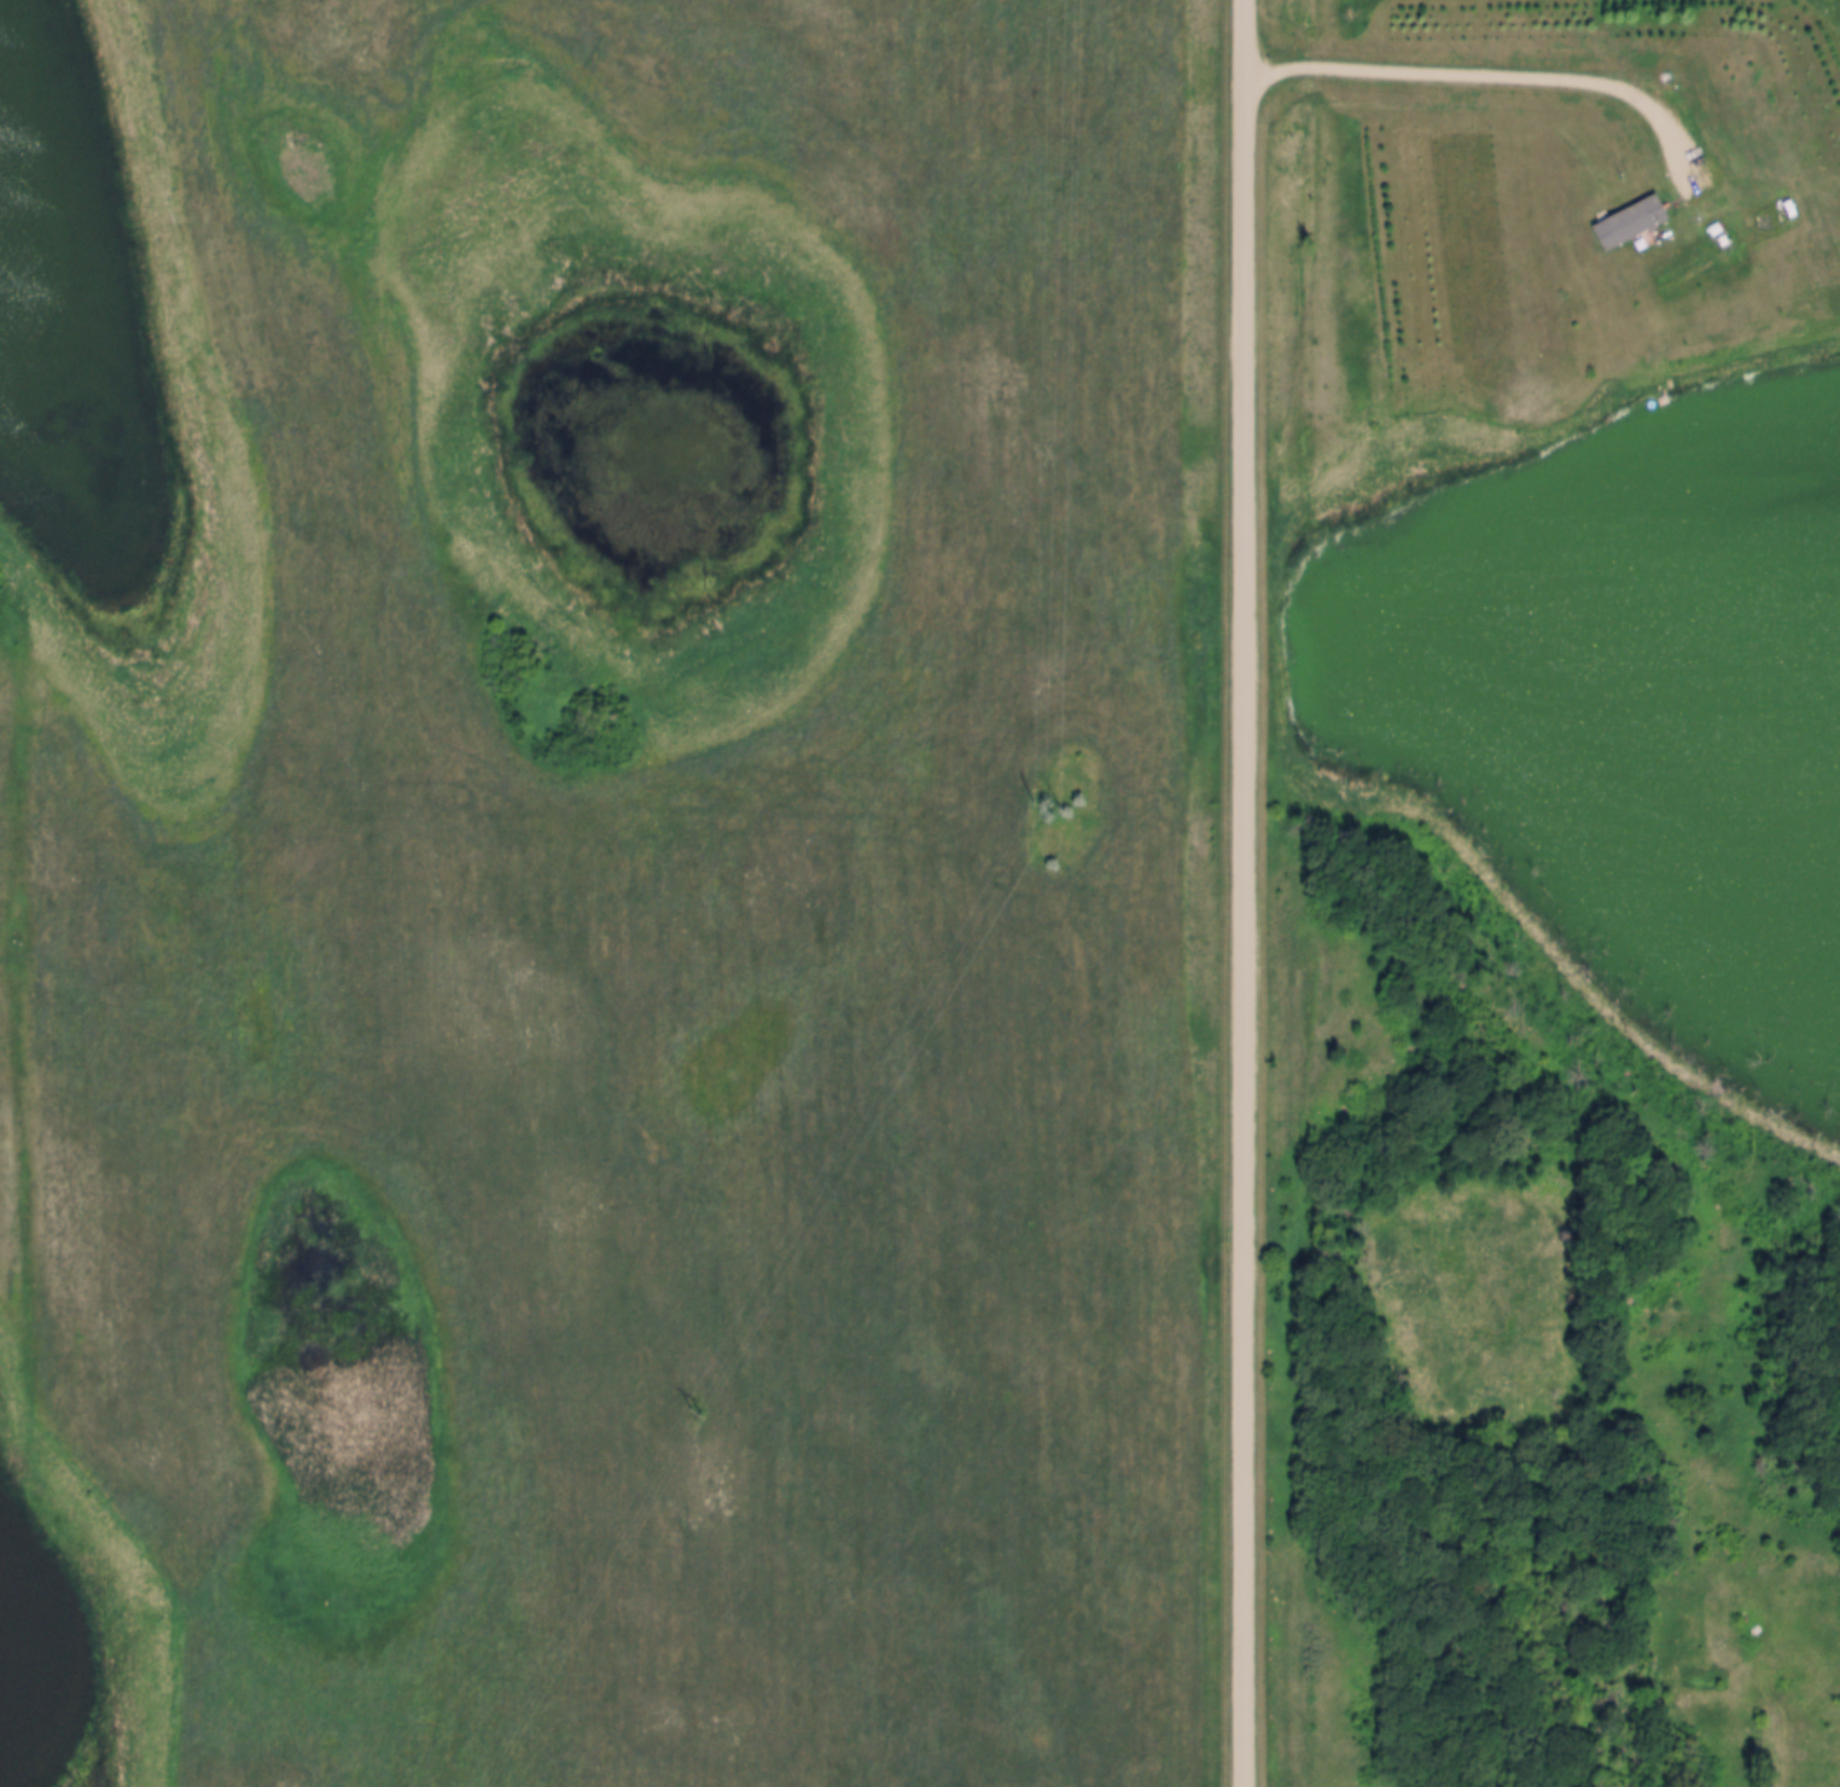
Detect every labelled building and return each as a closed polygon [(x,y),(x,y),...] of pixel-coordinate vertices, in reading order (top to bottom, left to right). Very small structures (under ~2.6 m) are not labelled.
[(1576,215),(1635,184),(1648,208),(1589,240),(1576,215)]
